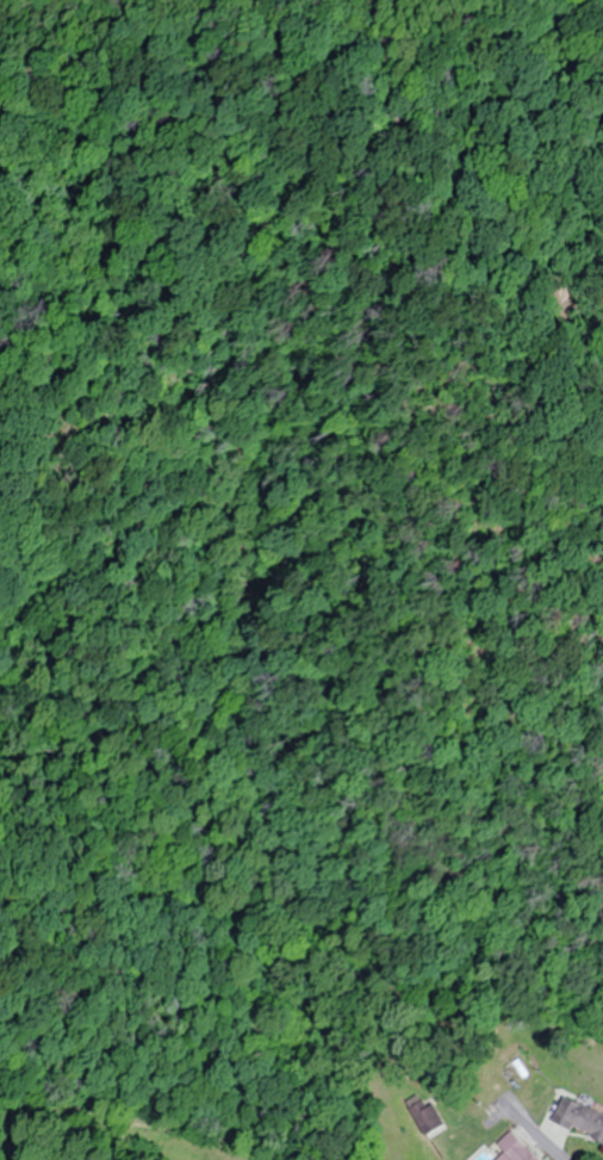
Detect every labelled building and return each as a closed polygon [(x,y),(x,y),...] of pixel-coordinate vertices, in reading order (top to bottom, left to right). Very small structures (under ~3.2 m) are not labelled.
[(602,1144),(602,1115),(559,1099),(550,1124),(602,1144)] [(410,1111),(427,1137),(444,1126),(428,1100),(410,1111)] [(505,1155),(500,1159),(537,1159),(508,1131),(495,1144),(505,1155)]
